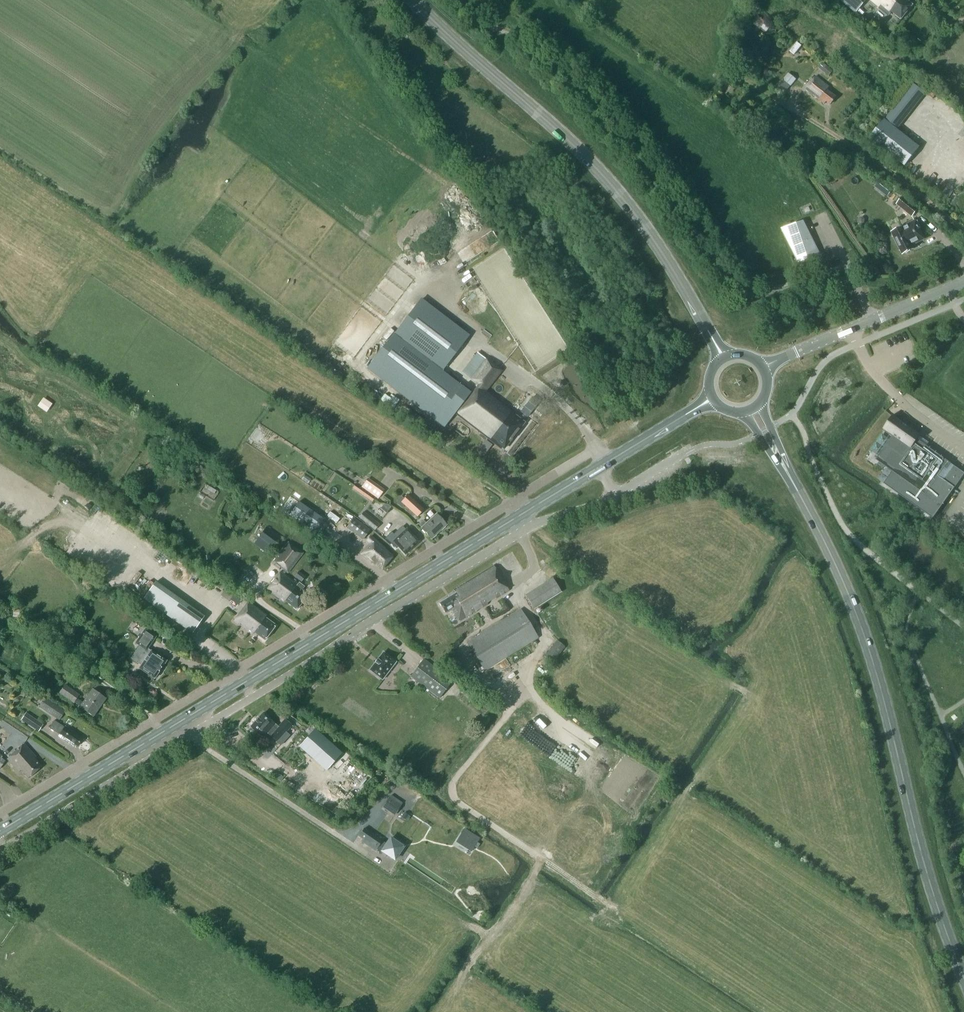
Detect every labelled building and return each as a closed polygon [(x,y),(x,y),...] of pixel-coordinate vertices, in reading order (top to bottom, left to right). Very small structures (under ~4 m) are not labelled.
[(861,0),(840,0),(856,13),(864,3),(861,0)] [(880,7),(881,6),(890,14),(892,12),(901,20),(913,5),(907,0),(872,0),(880,7)] [(838,11),(832,18),(845,27),(850,20),(838,11)] [(753,21),(767,31),(772,25),(758,14),(753,21)] [(829,59),(839,49),(827,38),(817,48),(829,59)] [(790,51),(795,55),(802,45),(797,42),(790,51)] [(819,68),(829,76),(833,71),(823,63),(819,68)] [(787,90),(790,85),(791,86),(796,79),(788,72),(779,84),(787,90)] [(830,104),(836,97),(827,90),(829,87),(816,77),(806,89),(824,104),(826,101),(830,104)] [(904,166),(918,147),(884,120),(869,138),(904,166)] [(888,196),(894,189),(881,178),(875,186),(888,196)] [(918,209),(902,197),(896,205),(912,217),(918,209)] [(785,227),(781,228),(794,253),(798,263),(806,260),(811,258),(821,255),(804,222),(804,220),(791,225),(785,227)] [(924,239),(919,229),(921,228),(918,221),(916,222),(915,221),(892,232),(903,254),(913,249),(911,246),(924,239)] [(393,333),(367,368),(444,427),(455,413),(456,414),(455,414),(501,449),(502,447),(504,449),(524,423),(514,415),(516,413),(513,411),(501,402),(486,390),(501,371),(486,359),(477,352),(462,372),(471,379),(470,379),(478,386),(473,393),(472,393),(442,371),(468,337),(420,300),(394,334),(393,333)] [(47,411),(52,402),(42,397),(37,406),(47,411)] [(892,471),(883,483),(932,518),(936,513),(953,490),(963,474),(963,473),(951,463),(930,447),(919,440),(916,438),(918,436),(919,434),(918,434),(898,420),(893,415),(892,417),(883,428),(885,429),(893,435),(876,459),(892,471)] [(486,441),(482,445),(488,449),(491,445),(486,441)] [(378,499),(384,490),(367,478),(361,487),(378,499)] [(206,484),(199,497),(211,503),(218,490),(206,484)] [(401,502),(417,517),(424,509),(408,495),(401,502)] [(298,502),(289,515),(314,532),(323,519),(298,502)] [(374,529),(379,524),(364,511),(359,517),(374,529)] [(423,520),(418,524),(422,528),(421,528),(431,539),(446,525),(436,514),(426,523),(423,520)] [(363,539),(369,533),(368,532),(370,530),(354,518),(347,526),(363,539)] [(269,554),(281,537),(267,527),(254,544),(269,554)] [(401,534),(398,538),(392,543),(395,546),(398,546),(405,554),(419,541),(407,527),(400,533),(401,534)] [(383,549),(384,549),(370,537),(367,540),(371,543),(362,554),(372,562),(373,561),(381,569),(392,557),(383,549)] [(303,553),(288,542),(273,562),(284,570),(282,572),(285,573),(286,572),(287,573),(303,553)] [(455,592),(439,603),(445,613),(452,609),(459,621),(468,616),(469,616),(492,602),(510,591),(494,565),(454,589),(455,592)] [(308,595),(301,590),(304,587),(299,583),(298,584),(285,573),(282,572),(281,571),(266,591),(283,604),(285,601),(296,610),(308,595)] [(294,577),(301,582),(305,577),(298,571),(294,577)] [(561,592),(553,578),(525,595),(534,609),(561,592)] [(193,631),(204,614),(153,580),(141,598),(193,631)] [(226,586),(220,594),(229,600),(235,592),(226,586)] [(266,615),(248,602),(234,621),(252,634),(254,632),(265,640),(276,625),(265,618),(266,615)] [(520,609),(467,642),(485,671),(538,638),(520,609)] [(148,649),(156,637),(145,629),(136,643),(140,646),(131,658),(141,665),(139,668),(154,678),(166,661),(151,650),(151,651),(148,649)] [(565,646),(557,640),(544,656),(552,662),(565,646)] [(382,680),(396,662),(383,652),(378,659),(377,658),(374,662),(375,663),(369,670),(382,680)] [(410,676),(439,698),(452,680),(423,659),(410,676)] [(106,698),(93,689),(83,703),(77,698),(79,694),(65,684),(59,693),(73,703),(74,702),(81,706),(80,707),(93,716),(106,698)] [(45,696),(38,705),(60,719),(66,709),(45,696)] [(33,718),(31,717),(25,713),(21,719),(28,723),(27,723),(36,729),(41,723),(33,718)] [(272,720),(263,713),(250,727),(259,734),(263,738),(268,733),(271,735),(270,736),(277,741),(292,725),(285,719),(278,727),(275,724),(276,724),(271,720),(272,720)] [(65,726),(65,727),(54,720),(49,728),(56,732),(57,730),(61,732),(59,736),(73,746),(74,744),(77,746),(82,739),(74,733),(74,732),(65,726)] [(303,742),(330,766),(343,751),(317,727),(303,742)] [(28,778),(41,767),(34,759),(36,757),(24,743),(7,758),(19,772),(21,770),(28,778)] [(401,805),(389,797),(382,807),(394,815),(401,805)] [(390,838),(387,844),(382,841),(383,838),(375,833),(374,835),(364,828),(359,836),(363,839),(362,841),(375,850),(376,849),(381,852),(382,851),(394,859),(403,847),(390,838)] [(472,848),(479,838),(464,829),(458,839),(472,848)]
